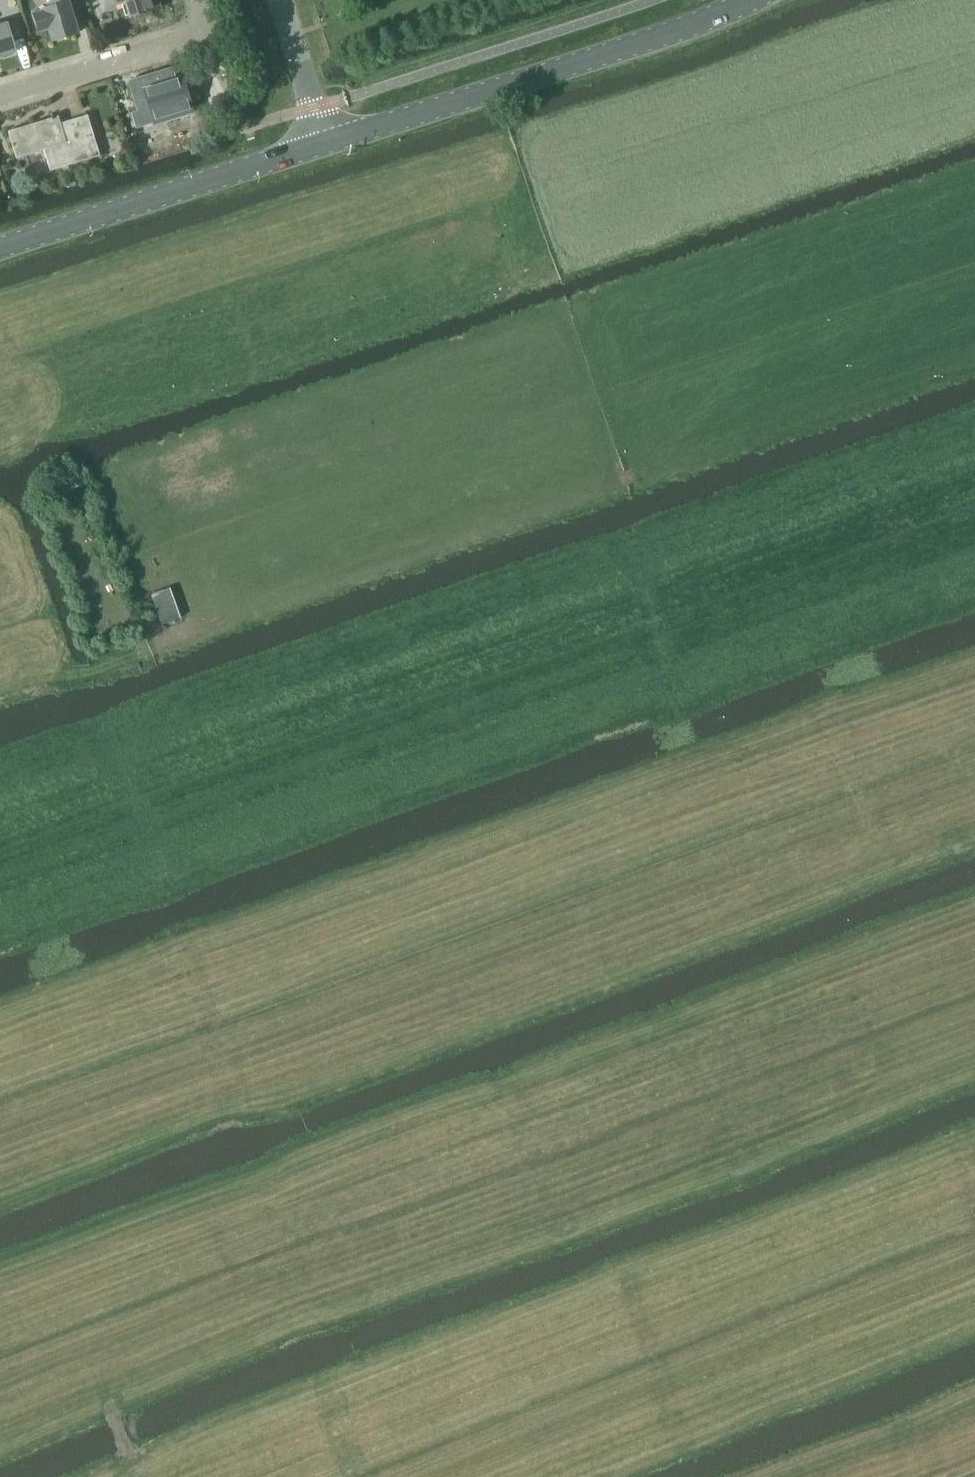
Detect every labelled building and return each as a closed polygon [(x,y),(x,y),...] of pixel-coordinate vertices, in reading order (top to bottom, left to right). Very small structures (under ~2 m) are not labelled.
[(79,5),(78,0),(50,0),(52,8),(42,11),(43,12),(33,15),(38,33),(48,30),(52,42),(78,34),(69,7),(79,5)] [(115,5),(125,2),(130,17),(160,8),(157,0),(114,0),(115,5)] [(20,37),(16,22),(0,26),(0,58),(15,53),(11,40),(20,37)] [(170,70),(128,83),(137,112),(137,113),(137,114),(149,111),(153,124),(153,126),(166,122),(165,118),(189,110),(180,80),(174,81),(170,70)] [(57,118),(7,133),(15,159),(42,151),(49,172),(98,157),(86,117),(59,125),(57,118)]
